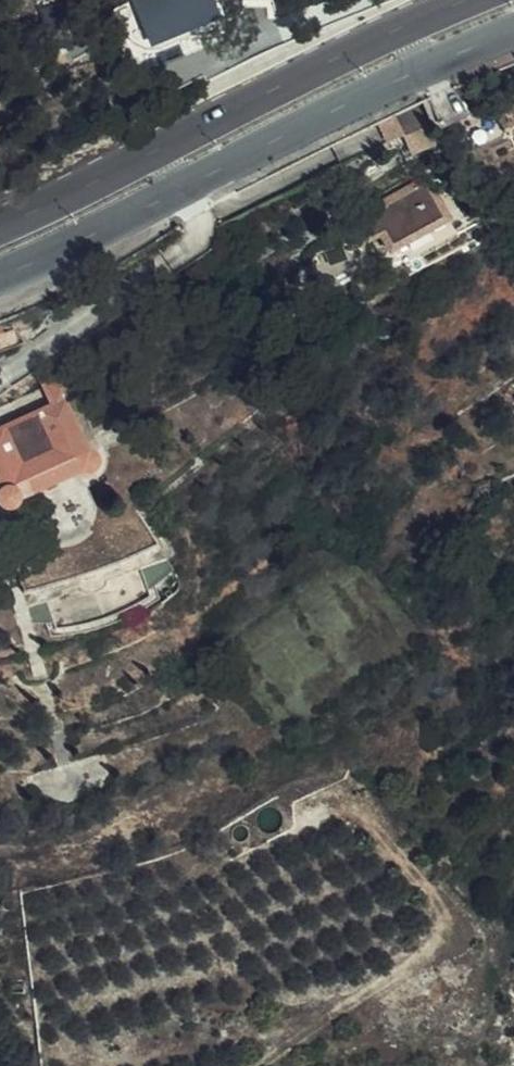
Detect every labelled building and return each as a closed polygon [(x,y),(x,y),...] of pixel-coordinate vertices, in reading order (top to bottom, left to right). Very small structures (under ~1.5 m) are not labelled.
[(219,26),(210,0),(133,0),(110,8),(128,41),(144,52),(159,48),(219,26)] [(225,43),(219,26),(159,48),(166,65),(225,43)] [(469,113),(459,90),(444,96),(427,104),(441,125),(469,113)] [(423,115),(417,116),(396,126),(402,143),(429,131),(423,115)] [(386,234),(450,205),(438,179),(449,173),(443,162),(423,171),(426,175),(420,179),(417,174),(391,186),(394,191),(360,205),(369,223),(379,219),(386,234)] [(75,380),(69,369),(44,380),(55,406),(0,430),(0,487),(2,491),(0,500),(5,507),(10,508),(16,506),(22,501),(23,495),(85,469),(88,471),(95,470),(99,463),(99,457),(98,452),(88,448),(66,400),(80,394),(75,380)]
